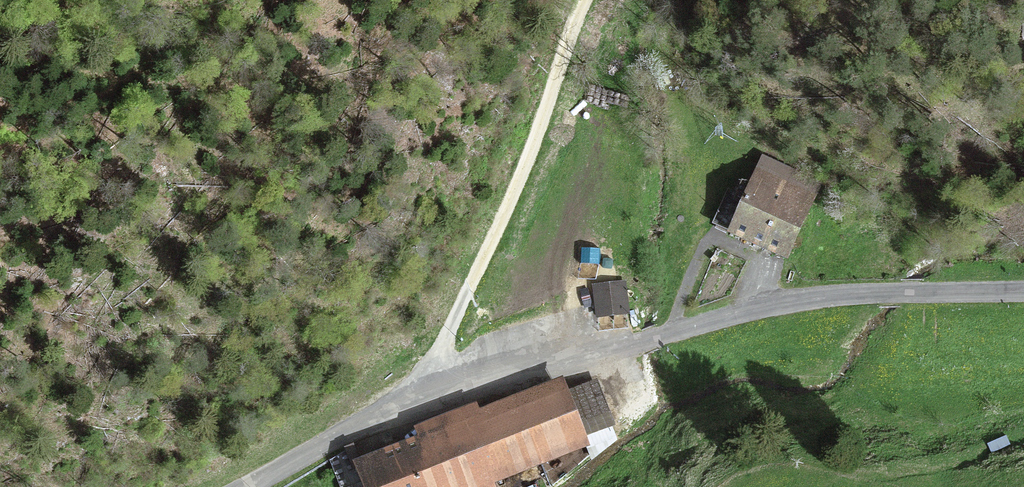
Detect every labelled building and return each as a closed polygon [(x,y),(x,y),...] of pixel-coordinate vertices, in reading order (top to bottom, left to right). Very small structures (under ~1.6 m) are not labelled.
[(734,235),(795,260),(822,195),(760,170),(734,235)] [(631,282),(595,286),(599,320),(635,316),(631,282)] [(364,464),(373,486),(507,486),(600,450),(571,380),(364,464)]
